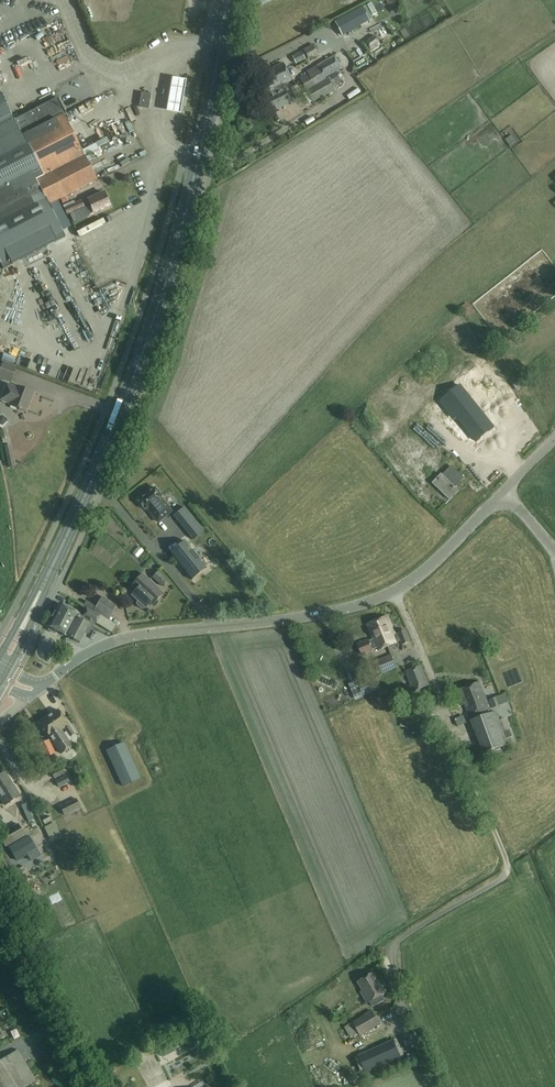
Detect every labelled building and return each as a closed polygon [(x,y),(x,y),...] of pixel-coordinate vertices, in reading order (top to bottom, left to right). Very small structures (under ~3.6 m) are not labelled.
[(362,7),(335,22),(342,36),(369,21),(362,7)] [(379,43),(386,41),(384,35),(391,32),(389,25),(374,29),(379,43)] [(345,49),(352,61),(369,50),(362,39),(345,49)] [(304,50),(307,58),(318,55),(315,46),(304,50)] [(292,56),(296,64),(305,59),(301,52),(292,56)] [(317,67),(298,77),(306,91),(310,88),(327,79),(326,77),(341,69),(334,55),(315,65),(317,67)] [(284,84),(291,80),(282,63),(254,78),(259,86),(263,95),(271,91),(273,95),(276,102),(284,97),(281,91),(280,91),(278,87),(284,84)] [(328,78),(333,87),(336,85),(335,83),(340,80),(336,73),(328,78)] [(186,81),(170,78),(164,110),(181,113),(186,81)] [(310,88),(306,91),(312,102),(316,100),(334,90),(333,87),(328,78),(327,79),(310,88)] [(4,268),(66,236),(49,205),(97,180),(63,115),(66,114),(58,97),(14,120),(0,93),(0,261),(4,268)] [(139,107),(149,108),(151,95),(141,93),(139,107)] [(95,101),(87,103),(88,110),(97,108),(95,101)] [(315,119),(327,113),(324,108),(313,114),(315,119)] [(91,124),(94,130),(107,123),(104,118),(91,124)] [(63,206),(67,214),(85,206),(89,215),(109,206),(104,193),(88,200),(87,198),(75,204),(74,201),(63,206)] [(500,363),(510,356),(504,348),(494,356),(500,363)] [(16,367),(3,363),(1,366),(0,365),(0,378),(10,382),(16,367)] [(530,378),(525,371),(511,381),(516,389),(530,378)] [(9,405),(26,411),(33,392),(16,386),(16,388),(6,384),(1,400),(10,403),(9,405)] [(477,442),(494,428),(460,385),(443,399),(477,442)] [(10,445),(5,446),(10,468),(15,467),(10,445)] [(431,480),(447,497),(467,478),(451,461),(431,480)] [(145,510),(147,509),(158,522),(172,511),(160,498),(162,496),(155,488),(138,501),(145,510)] [(204,531),(184,507),(174,516),(193,540),(204,531)] [(205,567),(206,569),(206,568),(184,541),(185,542),(171,553),(170,552),(170,553),(192,580),(191,578),(205,567)] [(130,547),(135,556),(143,551),(138,542),(130,547)] [(167,580),(158,571),(152,577),(162,586),(167,580)] [(163,593),(149,580),(142,574),(131,586),(132,586),(136,590),(131,595),(138,601),(137,602),(137,605),(141,609),(143,609),(145,607),(145,608),(150,603),(152,605),(163,593)] [(117,605),(102,596),(93,610),(108,619),(117,605)] [(59,603),(47,626),(49,627),(49,630),(55,633),(57,631),(67,636),(67,637),(79,643),(85,633),(89,634),(92,627),(89,625),(91,621),(95,623),(96,624),(100,616),(86,609),(83,616),(79,614),(59,603)] [(387,616),(377,620),(388,646),(398,642),(401,641),(403,645),(410,642),(406,630),(398,633),(395,635),(387,616)] [(388,646),(377,620),(367,624),(373,639),(369,641),(368,641),(358,645),(362,654),(372,650),(377,648),(378,650),(388,646)] [(380,667),(394,661),(392,655),(377,661),(380,667)] [(394,661),(380,667),(382,673),(397,667),(394,661)] [(410,693),(429,685),(421,665),(405,672),(410,685),(407,686),(410,693)] [(374,679),(359,685),(363,695),(378,689),(374,679)] [(479,682),(468,687),(481,718),(484,717),(492,713),(490,709),(479,682)] [(473,721),(481,718),(468,687),(456,691),(462,706),(465,705),(470,717),(472,721),(473,721)] [(489,700),(492,708),(500,705),(497,697),(489,700)] [(70,736),(74,734),(58,710),(40,722),(61,753),(72,746),(68,741),(72,739),(70,736)] [(492,713),(484,717),(487,725),(499,720),(496,712),(492,713)] [(455,720),(458,727),(467,723),(464,716),(455,720)] [(473,721),(477,729),(487,725),(484,717),(481,718),(473,721)] [(510,729),(504,732),(507,738),(513,736),(510,729)] [(56,754),(49,739),(38,744),(45,759),(56,754)] [(107,750),(123,786),(140,779),(123,743),(107,750)] [(54,778),(64,773),(61,767),(51,772),(54,778)] [(20,796),(5,772),(0,775),(0,798),(5,805),(20,796)] [(55,781),(59,788),(70,782),(66,775),(55,781)] [(76,798),(60,806),(64,815),(80,806),(76,798)] [(28,822),(34,820),(27,803),(21,805),(28,822)] [(61,836),(54,822),(44,827),(51,841),(61,836)] [(6,846),(25,835),(18,824),(0,835),(0,837),(6,846)] [(32,860),(40,855),(29,836),(10,847),(18,861),(28,854),(32,860)] [(368,1003),(370,1002),(373,1007),(382,1002),(379,997),(386,993),(382,986),(386,984),(387,986),(394,982),(388,970),(381,974),(381,975),(377,978),(374,973),(358,982),(363,991),(361,992),(368,1003)] [(361,1035),(380,1024),(372,1011),(353,1022),(361,1035)] [(359,1056),(366,1073),(401,1057),(393,1041),(359,1056)] [(34,1081),(18,1047),(0,1056),(0,1086),(22,1086),(34,1081)] [(147,1082),(154,1079),(145,1063),(139,1066),(147,1082)]
